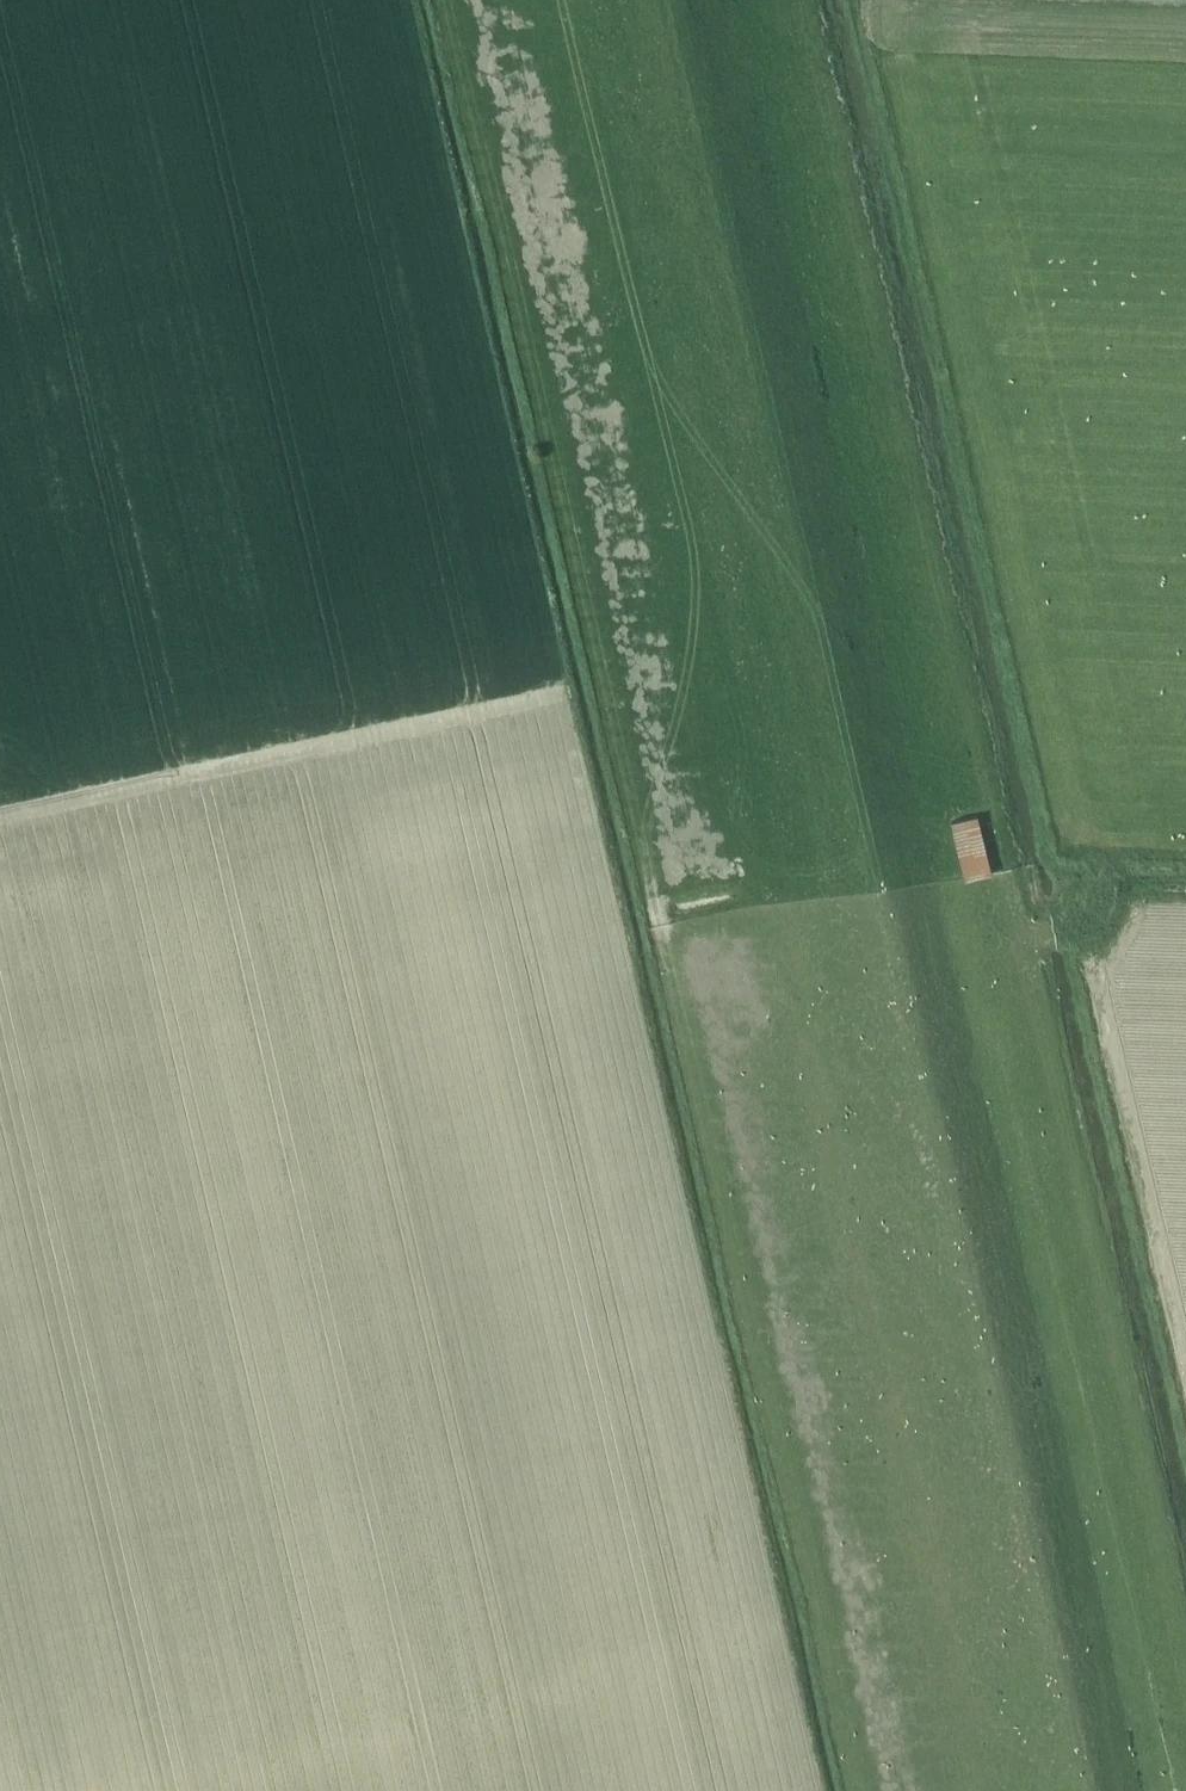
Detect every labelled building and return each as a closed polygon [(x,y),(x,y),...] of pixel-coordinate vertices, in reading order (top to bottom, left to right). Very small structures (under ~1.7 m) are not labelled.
[(986,882),(973,825),(951,830),(964,888),(986,882)]
